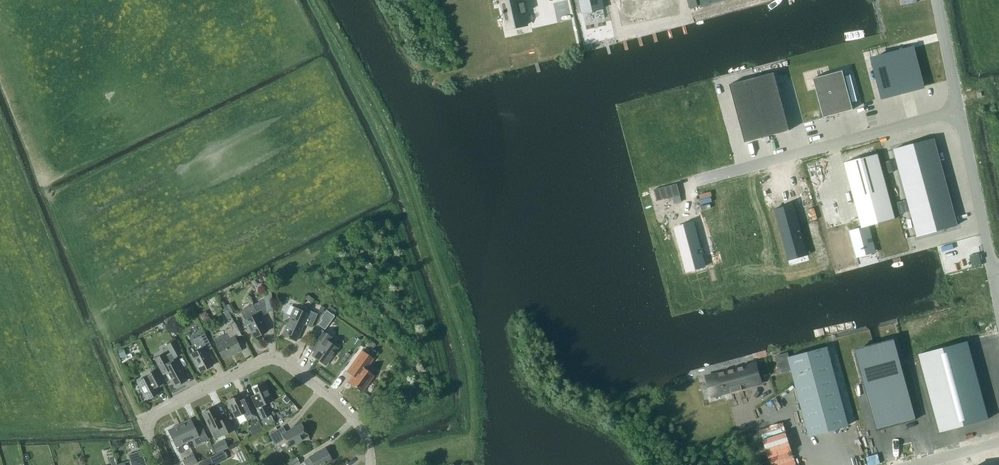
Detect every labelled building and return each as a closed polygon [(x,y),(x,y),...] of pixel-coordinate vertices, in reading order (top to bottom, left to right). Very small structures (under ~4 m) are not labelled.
[(503,11),(504,14),(504,13),(507,29),(527,25),(524,13),(527,12),(525,2),(522,3),(521,0),(501,0),(503,11)] [(583,13),(603,9),(601,0),(580,0),(583,13)] [(616,3),(622,30),(683,17),(680,0),(632,0),(616,3)] [(912,48),(872,58),(881,93),(882,92),(883,97),(888,96),(922,87),(912,48)] [(843,70),(813,78),(824,118),(853,110),(843,70)] [(774,72),(730,84),(745,142),(790,130),(774,72)] [(936,139),(898,149),(908,187),(921,236),(960,225),(946,176),(936,139)] [(878,153),(844,162),(847,172),(848,172),(851,183),(850,183),(856,205),(857,204),(860,215),(859,215),(862,227),(870,225),(872,225),(895,219),(878,153)] [(678,183),(654,189),(657,201),(681,195),(678,183)] [(796,204),(777,209),(793,268),(812,263),(796,204)] [(692,222),(671,227),(672,228),(675,227),(678,239),(675,240),(677,249),(680,260),(684,259),(686,268),(686,269),(703,264),(696,238),(692,222)] [(849,231),(856,257),(878,251),(870,225),(862,227),(849,231)] [(267,312),(267,311),(265,298),(252,304),(240,311),(245,321),(244,321),(249,330),(249,329),(254,337),(267,331),(259,316),(267,312)] [(291,314),(291,315),(282,334),(296,341),(303,324),(311,327),(317,313),(305,307),(303,310),(294,306),(290,314),(291,314)] [(232,317),(228,310),(223,312),(227,320),(232,317)] [(322,318),(318,323),(323,327),(326,322),(322,318)] [(216,345),(222,358),(234,352),(234,353),(241,350),(235,338),(241,335),(234,322),(228,325),(229,328),(224,330),(226,333),(213,340),(216,345)] [(322,329),(315,339),(320,343),(312,355),(324,365),(337,347),(329,341),(332,337),(322,329)] [(198,349),(190,354),(200,371),(212,365),(205,351),(211,347),(204,333),(193,339),(198,349)] [(181,354),(174,340),(165,345),(170,353),(173,359),(175,357),(181,354)] [(873,347),(873,348),(856,352),(864,383),(877,430),(915,419),(903,373),(899,359),(894,341),(893,342),(884,345),(883,344),(882,345),(875,347),(874,347),(873,347)] [(967,341),(919,354),(940,432),(988,419),(967,341)] [(809,436),(848,425),(828,347),(788,357),(795,382),(809,436)] [(120,358),(126,355),(123,349),(118,351),(120,358)] [(348,382),(361,391),(373,375),(365,369),(372,358),(362,350),(347,371),(353,375),(348,382)] [(175,357),(173,359),(170,353),(164,355),(165,356),(156,361),(163,374),(165,372),(170,382),(172,381),(175,386),(186,380),(181,373),(183,372),(175,357)] [(755,363),(707,376),(708,380),(712,396),(731,391),(731,393),(732,392),(741,390),(742,390),(743,390),(742,388),(751,385),(761,383),(758,373),(756,367),(755,363)] [(137,381),(146,399),(158,392),(155,386),(162,382),(155,369),(148,373),(149,375),(137,381)] [(273,400),(265,382),(253,388),(256,394),(250,396),(258,412),(257,412),(261,420),(262,419),(263,420),(261,421),(264,427),(274,422),(270,415),(271,415),(266,403),(273,400)] [(234,417),(243,413),(246,420),(256,416),(247,396),(241,399),(239,394),(226,400),(234,417)] [(218,428),(222,435),(233,430),(227,417),(221,420),(215,406),(202,412),(211,431),(218,428)] [(190,419),(179,424),(187,441),(193,438),(196,444),(208,439),(201,424),(194,427),(190,419)] [(187,441),(179,424),(168,430),(179,452),(184,450),(181,444),(187,441)] [(249,429),(251,435),(263,429),(260,424),(249,429)] [(282,426),(268,434),(275,444),(284,439),(288,446),(308,435),(301,424),(286,432),(282,426)] [(216,453),(228,448),(224,440),(213,445),(216,453)] [(331,459),(325,448),(303,460),(306,464),(321,464),(331,459)] [(144,458),(141,450),(128,454),(131,464),(146,464),(144,458)] [(241,450),(236,452),(241,463),(247,460),(241,450)] [(211,456),(214,463),(226,458),(223,451),(211,456)] [(183,460),(185,464),(191,464),(197,462),(193,455),(183,460)]
